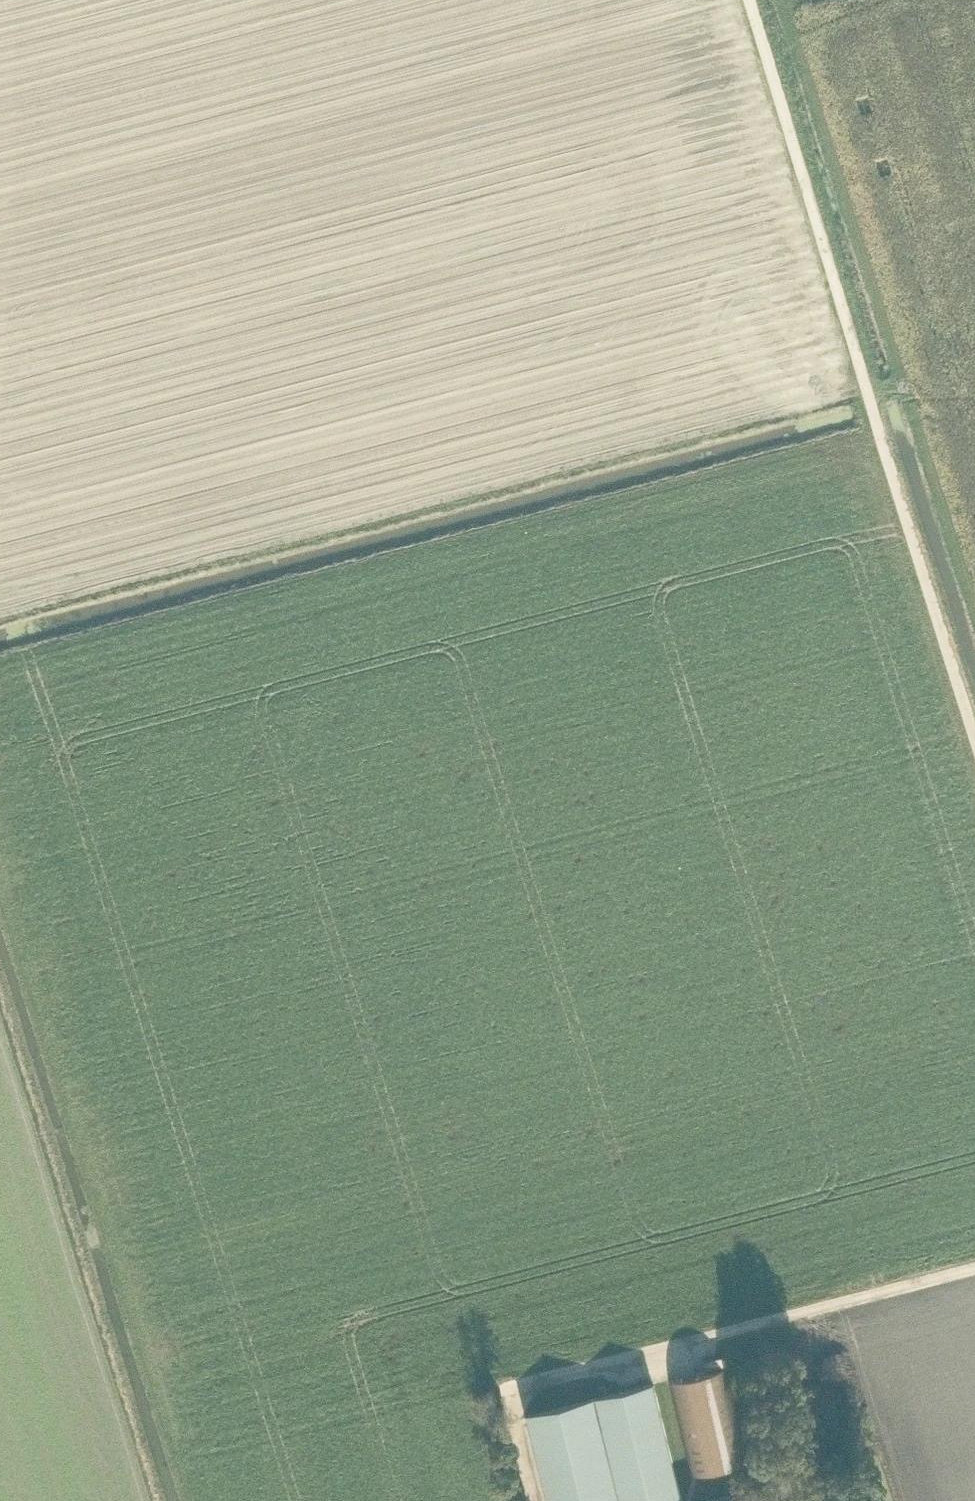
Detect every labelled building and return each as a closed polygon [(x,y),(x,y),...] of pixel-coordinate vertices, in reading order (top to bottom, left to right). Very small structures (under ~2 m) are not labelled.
[(748,1460),(726,1366),(668,1379),(689,1473),(748,1460)] [(649,1385),(594,1399),(528,1415),(549,1500),(677,1500),(649,1385)]
